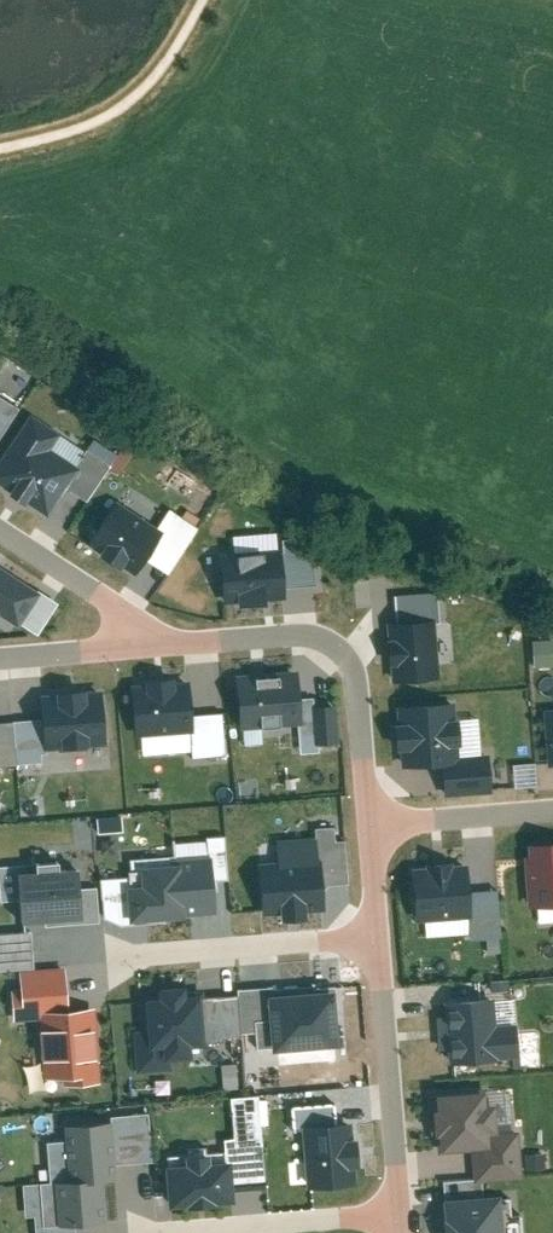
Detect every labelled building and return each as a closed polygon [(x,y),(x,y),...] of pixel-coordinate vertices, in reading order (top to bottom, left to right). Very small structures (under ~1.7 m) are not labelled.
[(0,465),(0,481),(46,512),(65,484),(79,462),(54,446),(63,432),(35,413),(0,465)] [(88,500),(112,464),(89,448),(79,462),(65,484),(88,500)] [(165,532),(119,503),(93,544),(139,573),(165,532)] [(274,555),(224,558),(228,604),(285,600),(284,587),(312,585),(309,540),(273,542),(274,555)] [(0,568),(0,622),(13,629),(36,588),(0,568)] [(437,614),(391,618),(397,680),(443,676),(437,614)] [(552,638),(529,639),(530,664),(552,663),(552,662),(552,638)] [(300,668),(243,673),(248,731),(306,726),(300,668)] [(190,681),(136,686),(140,733),(194,728),(193,713),(190,681)] [(100,686),(44,692),(49,744),(105,738),(100,686)] [(476,752),(474,715),(452,717),(451,698),(385,702),(388,749),(397,749),(398,764),(436,762),(438,794),(488,791),(486,751),(476,752)] [(543,703),(549,757),(552,756),(552,702),(543,703)] [(197,753),(227,750),(224,710),(193,713),(194,728),(197,753)] [(18,762),(14,720),(0,721),(0,764),(18,762)] [(249,863),(252,916),(298,914),(298,910),(322,909),(320,875),(340,874),(338,823),(310,825),(310,835),(261,838),(262,862),(249,863)] [(120,920),(216,912),(213,877),(226,876),(223,835),(169,839),(170,854),(125,858),(126,875),(98,878),(99,889),(118,888),(120,920)] [(522,843),(528,913),(552,911),(552,840),(522,843)] [(4,924),(96,916),(94,885),(78,886),(75,858),(0,864),(0,874),(4,924)] [(472,863),(415,868),(420,919),(477,914),(474,889),(472,863)] [(479,937),(504,934),(500,886),(474,889),(477,914),(479,937)] [(435,997),(441,1062),(513,1056),(506,979),(474,982),(475,994),(435,997)] [(239,995),(243,1034),(255,1033),(256,1050),(335,1044),(334,1024),(337,1025),(334,983),(310,984),(311,995),(273,998),(273,987),(238,989),(239,995)] [(165,997),(149,998),(152,1029),(138,1030),(142,1073),(171,1070),(170,1059),(193,1057),(192,1043),(209,1042),(209,1037),(205,998),(205,993),(188,995),(187,986),(164,988),(165,997)] [(209,1037),(243,1034),(239,995),(205,998),(209,1037)] [(98,1005),(44,1010),(50,1076),(75,1074),(76,1085),(105,1083),(98,1005)] [(475,1077),(428,1081),(433,1143),(481,1139),(480,1120),(491,1120),(488,1091),(477,1092),(475,1077)] [(351,1185),(348,1120),(298,1122),(302,1188),(351,1185)] [(117,1177),(112,1122),(68,1126),(73,1181),(104,1178),(117,1177)] [(233,1152),(171,1158),(175,1206),(238,1201),(233,1152)] [(73,1181),(61,1182),(64,1222),(107,1218),(104,1178),(73,1181)] [(437,1189),(440,1232),(496,1232),(492,1184),(437,1189)]
